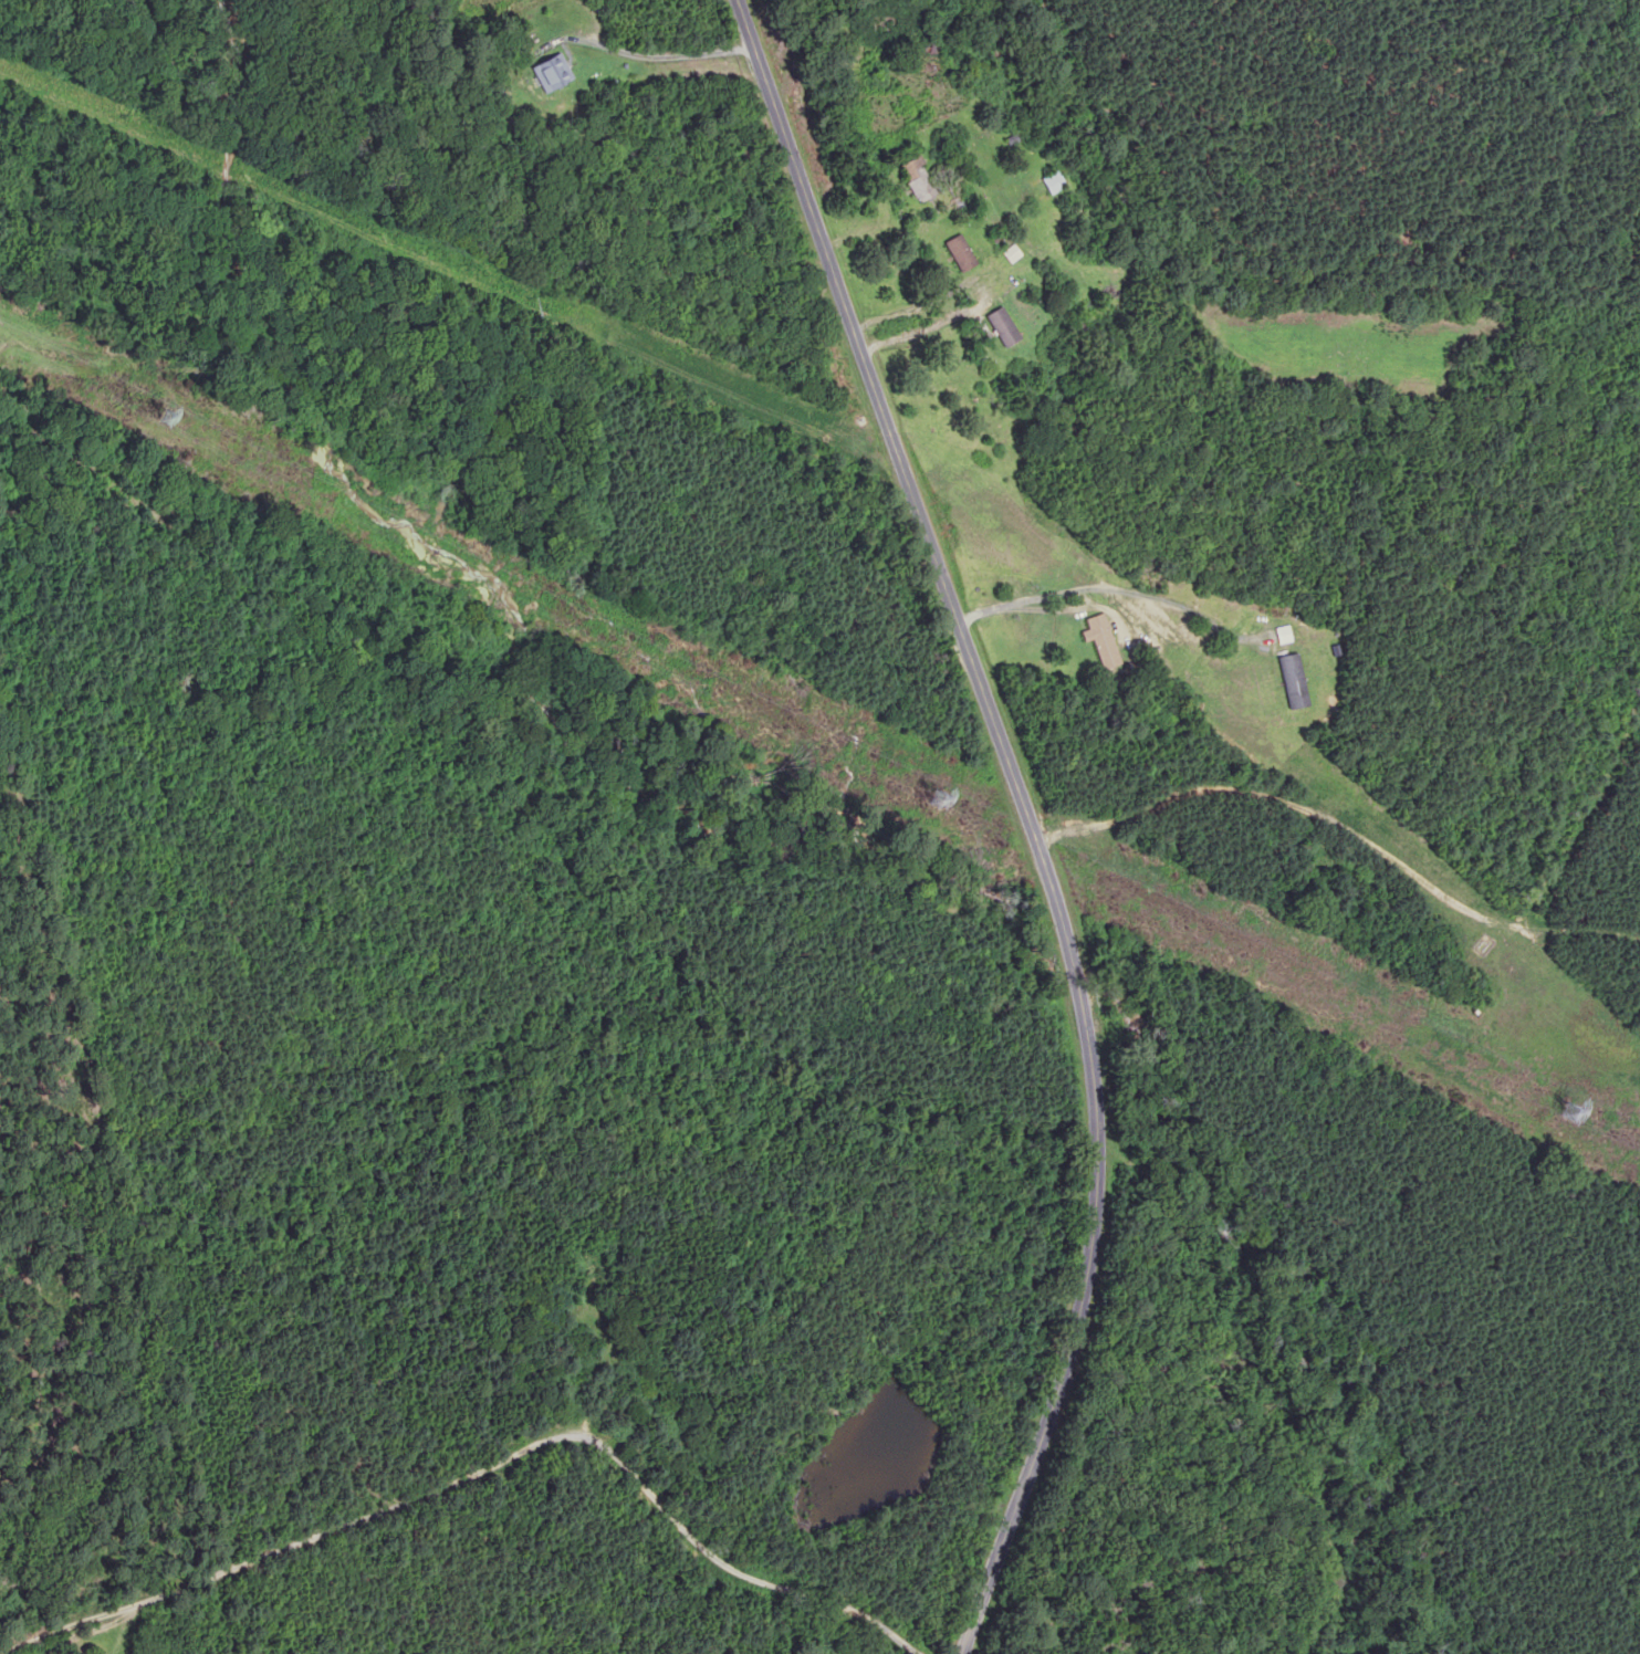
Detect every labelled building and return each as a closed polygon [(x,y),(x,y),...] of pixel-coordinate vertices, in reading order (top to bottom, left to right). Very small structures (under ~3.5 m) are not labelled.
[(573,79),(561,53),(532,66),(544,92),(573,79)] [(940,194),(919,156),(899,167),(920,205),(940,194)] [(1068,187),(1059,171),(1043,180),(1051,196),(1068,187)] [(945,244),(961,274),(978,265),(962,235),(945,244)] [(1024,256),(1015,246),(1005,255),(1013,265),(1024,256)] [(1004,347),(1020,338),(1003,307),(986,316),(1004,347)] [(1123,664),(1105,614),(1087,620),(1091,631),(1082,634),(1086,643),(1094,640),(1105,671),(1123,664)] [(1295,643),(1292,627),(1277,629),(1280,645),(1295,643)] [(1280,658),(1290,710),(1311,706),(1301,654),(1280,658)]
